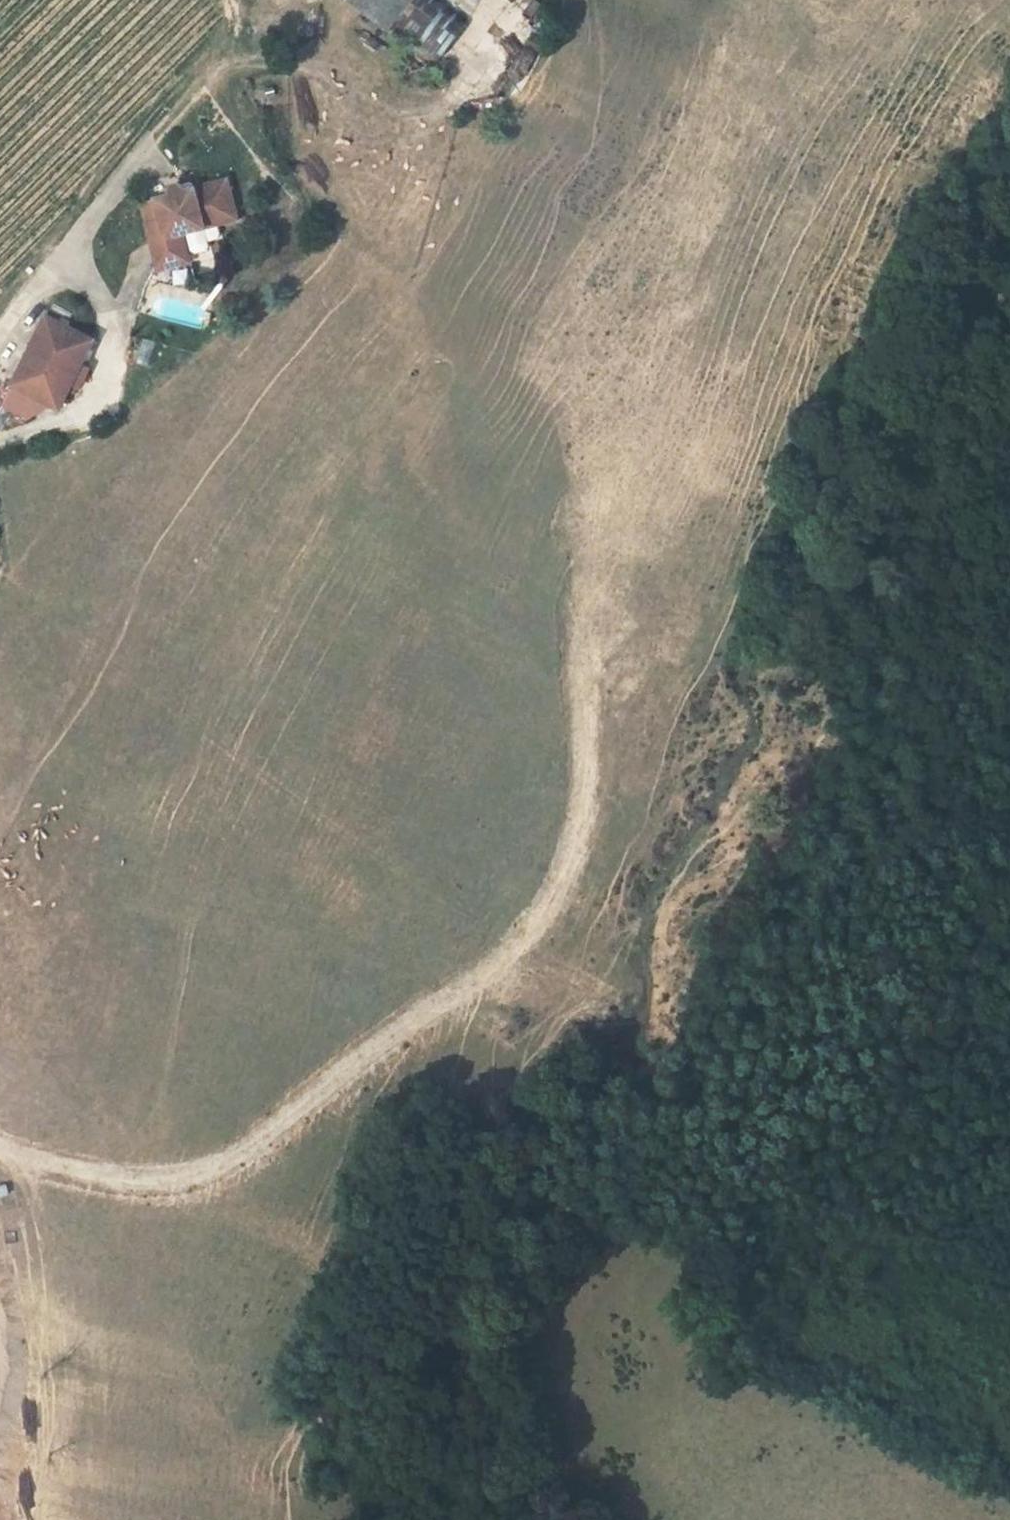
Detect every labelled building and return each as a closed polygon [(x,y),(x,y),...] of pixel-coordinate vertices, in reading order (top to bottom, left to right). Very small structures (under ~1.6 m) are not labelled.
[(414,0),(347,0),(390,31),(414,0)] [(145,225),(155,265),(186,257),(180,235),(224,223),(222,212),(233,209),(225,182),(181,194),(180,189),(177,186),(170,188),(167,192),(168,197),(154,201),(140,204),(145,225)] [(222,212),(224,223),(235,220),(233,209),(222,212)] [(155,265),(157,271),(187,263),(186,257),(155,265)] [(11,387),(2,406),(30,420),(52,407),(58,411),(91,342),(44,319),(11,387)]
